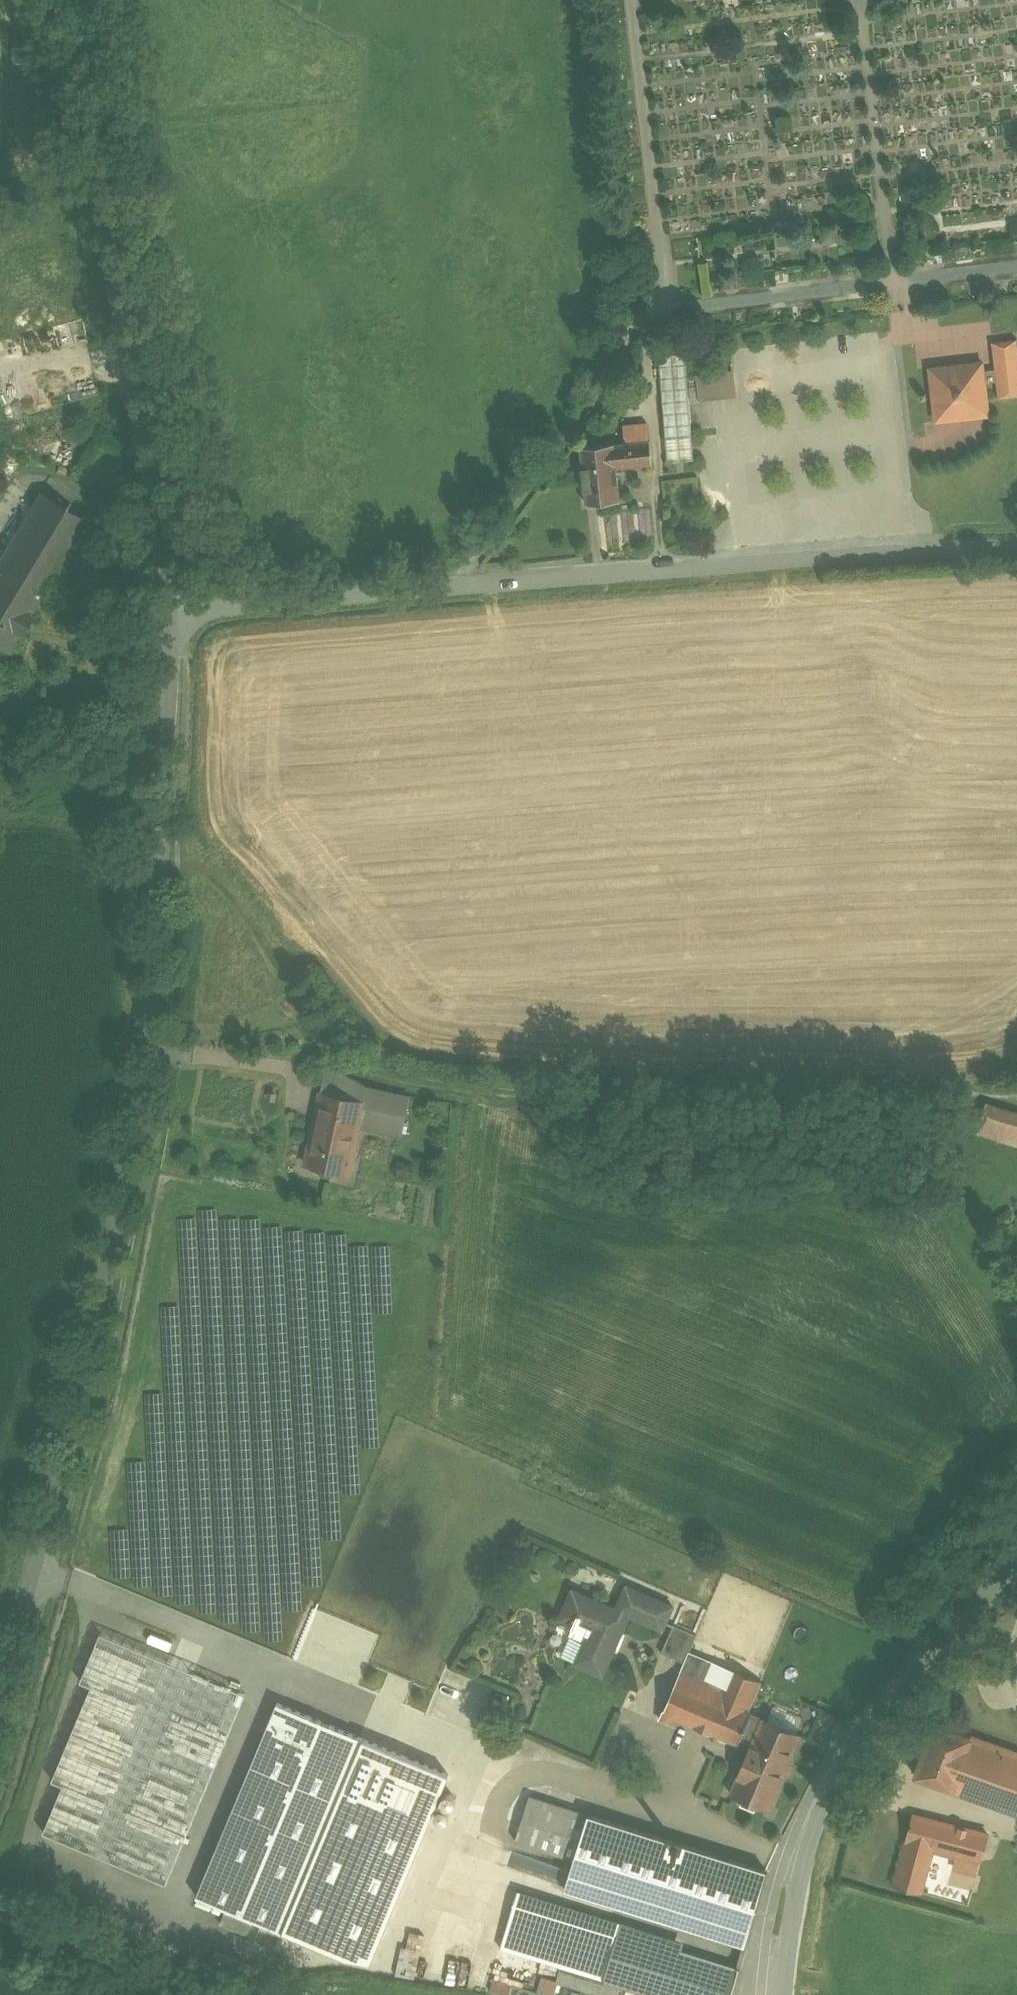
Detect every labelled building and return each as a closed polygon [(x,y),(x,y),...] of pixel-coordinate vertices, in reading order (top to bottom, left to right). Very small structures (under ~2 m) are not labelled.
[(992,341),(996,368),(980,370),(981,381),(986,381),(997,380),(999,397),(1016,395),(1016,338),(992,341)] [(666,365),(671,460),(697,459),(691,363),(666,365)] [(979,366),(936,371),(941,415),(984,409),(981,381),(980,370),(979,366)] [(737,369),(700,372),(703,399),(740,395),(737,369)] [(12,380),(0,399),(0,428),(75,473),(92,446),(99,432),(12,380)] [(650,440),(614,444),(617,466),(652,462),(650,440)] [(614,444),(582,447),(588,502),(620,499),(617,466),(614,444)] [(40,491),(0,558),(0,567),(42,592),(86,519),(40,491)] [(0,567),(0,643),(8,648),(18,632),(20,633),(31,615),(29,614),(42,592),(0,567)] [(407,1097),(366,1087),(363,1101),(364,1101),(358,1131),(367,1132),(369,1125),(400,1132),(407,1097)] [(363,1101),(322,1092),(307,1164),(322,1167),(321,1173),(332,1176),(334,1169),(349,1173),(358,1131),(364,1101),(363,1101)] [(987,1101),(978,1131),(1016,1143),(1016,1110),(987,1101)] [(674,1605),(627,1584),(617,1607),(573,1588),(560,1617),(574,1623),(570,1633),(584,1639),(577,1656),(576,1656),(574,1662),(603,1674),(630,1614),(663,1629),(674,1605)] [(698,1633),(675,1623),(662,1651),(686,1661),(698,1633)] [(168,1882),(244,1694),(102,1637),(84,1682),(93,1686),(55,1781),(65,1785),(46,1833),(168,1882)] [(761,1680),(709,1658),(700,1677),(681,1669),(670,1696),(686,1703),(681,1716),(739,1741),(741,1737),(752,1712),(748,1710),(761,1680)] [(686,1703),(670,1696),(661,1717),(677,1724),(681,1716),(686,1703)] [(278,1702),(198,1896),(283,1931),(363,1738),(278,1702)] [(802,1733),(752,1712),(741,1737),(752,1741),(731,1792),(744,1797),(742,1802),(755,1807),(757,1803),(770,1809),(802,1733)] [(522,1728),(510,1723),(502,1739),(514,1745),(522,1728)] [(972,1737),(934,1723),(916,1774),(953,1788),(972,1737)] [(972,1736),(972,1737),(953,1788),(1016,1810),(1016,1752),(972,1736)] [(448,1773),(363,1738),(283,1931),(344,1957),(370,1961),(448,1773)] [(896,1781),(878,1774),(868,1800),(886,1807),(896,1781)] [(530,1795),(516,1840),(531,1845),(518,1886),(519,1886),(492,1977),(537,1991),(541,1984),(543,1976),(558,1981),(558,1980),(563,1966),(595,1976),(621,1984),(655,1994),(732,1994),(739,1969),(618,1931),(626,1906),(746,1944),(767,1870),(530,1795)] [(989,1833),(903,1811),(899,1826),(910,1829),(894,1884),(921,1892),(934,1845),(982,1858),(989,1833)] [(978,1888),(980,1872),(954,1869),(952,1884),(978,1888)] [(595,1976),(563,1966),(558,1980),(591,1990),(595,1976)] [(595,1976),(591,1990),(590,1991),(602,1994),(617,1994),(621,1984),(595,1976)] [(494,1980),(490,1991),(502,1994),(510,1994),(513,1986),(494,1980)]
